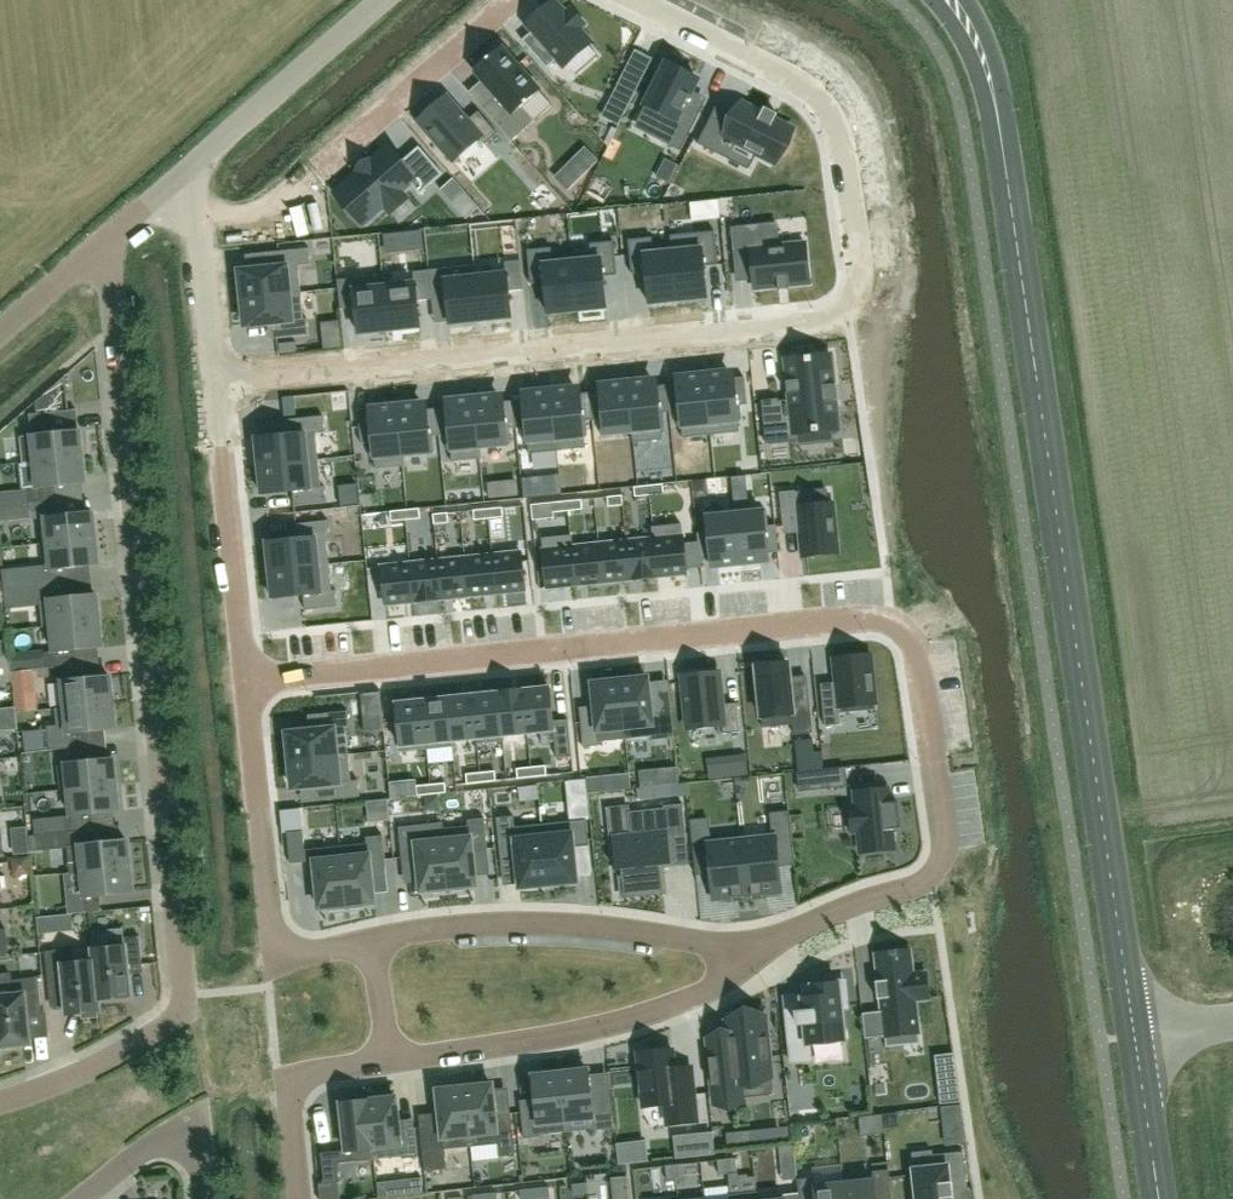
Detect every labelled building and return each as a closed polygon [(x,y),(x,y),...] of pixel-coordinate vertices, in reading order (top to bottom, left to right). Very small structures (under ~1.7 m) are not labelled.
[(566,64),(588,45),(591,43),(578,29),(584,24),(571,10),(566,14),(554,0),(527,24),(532,31),(518,43),(542,71),(557,60),(564,67),(566,64)] [(474,71),(496,97),(481,110),(510,143),(533,123),(514,101),(532,85),(500,48),(474,71)] [(674,62),(644,116),(675,133),(670,142),(687,151),(705,119),(688,110),(704,79),(674,62)] [(619,125),(641,81),(626,73),(604,117),(619,125)] [(441,94),(415,117),(455,164),(481,141),(488,149),(502,137),(479,108),(464,121),(441,94)] [(714,110),(699,140),(718,150),(727,133),(763,151),(781,117),(738,95),(727,116),(714,110)] [(394,141),(358,173),(383,202),(420,170),(433,184),(443,175),(421,149),(410,159),(394,141)] [(669,183),(678,165),(665,158),(656,176),(669,183)] [(453,178),(440,190),(466,219),(479,208),(453,178)] [(742,236),(727,237),(731,271),(745,269),(748,293),(796,288),(792,250),(744,255),(742,236)] [(702,254),(674,257),(678,301),(707,298),(704,273),(718,272),(715,243),(701,245),(702,254)] [(240,282),(237,282),(238,300),(290,295),(287,268),(302,266),(301,250),(261,254),(262,270),(239,272),(240,282)] [(644,250),(630,252),(633,281),(647,279),(649,304),(678,301),(674,257),(645,260),(644,250)] [(601,265),(572,268),(577,311),(606,308),(603,284),(617,282),(614,254),(600,255),(601,265)] [(542,261),(529,262),(532,291),(545,290),(548,314),(577,311),(572,268),(543,271),(542,261)] [(503,275),(476,278),(480,321),(508,318),(505,294),(519,293),(516,264),(502,265),(503,275)] [(447,271),(434,272),(437,301),(450,300),(453,324),(480,321),(476,278),(448,281),(447,271)] [(412,284),(384,287),(389,330),(416,327),(414,303),(427,302),(424,273),(411,275),(412,284)] [(356,280),(342,281),(345,310),(359,309),(361,333),(389,330),(384,287),(357,290),(356,280)] [(290,295),(238,300),(240,318),(244,318),(245,327),(268,325),(270,340),(309,336),(308,320),(293,322),(290,295)] [(770,363),(772,387),(743,390),(747,423),(775,420),(776,430),(820,426),(813,358),(770,363)] [(722,369),(704,371),(710,422),(737,419),(735,395),(733,371),(723,372),(722,369)] [(687,376),(677,377),(680,400),(682,425),(710,422),(704,371),(686,373),(687,376)] [(646,377),(628,379),(633,430),(660,428),(658,403),(656,380),(646,381),(646,377)] [(610,385),(601,386),(603,409),(605,433),(633,430),(628,379),(610,381),(610,385)] [(569,388),(551,390),(556,442),(583,439),(581,414),(579,391),(569,392),(569,388)] [(533,396),(524,397),(526,420),(529,445),(556,442),(551,390),(533,392),(533,396)] [(492,393),(474,395),(479,446),(506,444),(504,419),(502,396),(492,397),(492,393)] [(456,401),(447,402),(449,425),(452,449),(479,446),(474,395),(456,397),(456,401)] [(415,401),(397,403),(403,454),(430,451),(428,427),(425,403),(416,404),(415,401)] [(380,408),(370,409),(373,432),(375,457),(403,454),(397,403),(379,404),(380,408)] [(24,464),(82,458),(79,431),(73,432),(70,411),(29,415),(32,436),(21,438),(24,464)] [(257,449),(253,449),(255,467),(307,462),(304,435),(319,433),(317,417),(278,421),(279,437),(256,439),(257,449)] [(82,458),(24,464),(35,463),(38,489),(28,490),(30,504),(43,503),(59,501),(57,487),(84,484),(82,458)] [(307,462),(255,467),(257,485),(261,485),(262,494),(285,492),(286,507),(326,503),(325,487),(310,489),(307,462)] [(732,491),(747,490),(745,476),(731,477),(732,491)] [(650,496),(664,494),(663,484),(648,486),(650,496)] [(650,496),(648,486),(634,487),(635,497),(650,496)] [(622,496),(608,498),(609,507),(623,506),(622,496)] [(47,542),(95,537),(92,512),(60,516),(59,501),(43,503),(47,542)] [(581,501),(567,502),(569,517),(583,516),(581,501)] [(569,517),(567,502),(553,504),(554,519),(569,517)] [(834,512),(805,515),(804,505),(790,507),(793,535),(807,534),(809,558),(838,555),(834,512)] [(488,509),(489,519),(503,518),(502,508),(488,509)] [(419,509),(405,511),(406,520),(420,519),(419,509)] [(474,521),(489,519),(488,509),(473,511),(474,521)] [(391,522),(406,520),(405,511),(390,512),(391,522)] [(762,512),(734,515),(739,564),(768,561),(762,512)] [(433,515),(434,525),(449,523),(448,513),(433,515)] [(711,567),(739,564),(734,515),(706,517),(711,567)] [(268,553),(264,553),(266,571),(317,566),(315,539),(330,537),(328,521),(288,525),(290,541),(267,543),(268,553)] [(670,532),(675,575),(701,573),(697,530),(670,532)] [(675,575),(670,532),(645,535),(649,578),(675,575)] [(645,535),(620,538),(624,581),(649,578),(645,535)] [(95,537),(47,542),(41,543),(44,570),(35,571),(37,586),(67,583),(66,569),(98,565),(95,537)] [(599,583),(624,581),(620,538),(594,540),(599,583)] [(599,583),(594,540),(569,543),(573,586),(599,583)] [(518,547),(492,549),(496,592),(523,589),(518,547)] [(492,549),(467,552),(471,595),(496,592),(492,549)] [(467,552),(441,554),(446,597),(471,595),(467,552)] [(441,554),(416,557),(420,600),(446,597),(441,554)] [(416,557),(391,560),(395,603),(420,600),(416,557)] [(317,566),(266,571),(268,589),(272,589),(273,598),(296,596),(297,611),(337,607),(335,591),(320,593),(317,566)] [(68,598),(67,583),(37,586),(38,601),(47,600),(50,626),(99,621),(96,595),(68,598)] [(99,621),(50,626),(53,652),(44,653),(45,668),(60,667),(75,665),(74,651),(101,648),(99,621)] [(11,653),(0,654),(0,681),(13,680),(11,653)] [(841,683),(824,685),(829,728),(846,727),(844,707),(880,704),(875,655),(839,659),(841,683)] [(790,664),(758,668),(765,729),(797,725),(798,735),(817,733),(813,697),(794,699),(790,664)] [(40,665),(15,665),(15,704),(40,704),(40,665)] [(75,665),(60,667),(64,708),(112,703),(109,676),(77,680),(75,665)] [(692,698),(675,699),(680,743),(696,741),(694,722),(731,718),(726,670),(690,674),(692,698)] [(637,675),(619,677),(625,728),(652,726),(653,741),(669,739),(665,699),(650,701),(647,678),(638,679),(637,675)] [(595,707),(579,708),(583,748),(599,746),(597,731),(625,728),(619,677),(601,679),(602,683),(592,684),(595,707)] [(550,688),(523,691),(528,734),(554,731),(550,688)] [(523,691),(498,693),(502,736),(528,734),(523,691)] [(385,732),(381,692),(361,694),(365,734),(385,732)] [(498,693),(473,696),(477,739),(502,736),(498,693)] [(473,696),(447,698),(452,741),(477,739),(473,696)] [(447,698),(422,701),(426,744),(452,741),(447,698)] [(422,701),(396,704),(400,747),(426,744),(422,701)] [(115,729),(112,703),(64,708),(68,749),(84,747),(82,733),(115,729)] [(287,744),(283,744),(285,762),(336,757),(334,730),(349,728),(347,712),(307,716),(309,732),(286,734),(287,744)] [(68,790),(116,785),(113,759),(85,762),(84,747),(68,749),(70,763),(65,764),(68,790)] [(734,756),(737,776),(748,775),(745,754),(734,756)] [(336,757),(285,762),(287,780),(291,780),(292,789),(315,787),(316,802),(356,798),(354,782),(339,784),(336,757)] [(546,766),(531,767),(532,777),(547,776),(546,766)] [(663,767),(664,781),(678,780),(677,766),(663,767)] [(821,769),(823,789),(847,786),(845,766),(821,769)] [(518,779),(532,777),(531,767),(517,769),(518,779)] [(495,771),(481,773),(482,783),(496,781),(495,771)] [(482,783),(481,773),(466,774),(467,784),(482,783)] [(684,782),(635,787),(636,798),(686,793),(684,782)] [(858,806),(852,806),(854,832),(860,832),(862,852),(897,849),(896,829),(901,828),(899,797),(893,798),(892,782),(856,785),(858,806)] [(445,783),(431,785),(432,795),(446,793),(445,783)] [(116,785),(68,790),(71,817),(76,816),(78,831),(93,829),(91,815),(118,812),(116,785)] [(417,796),(432,795),(431,785),(416,786),(417,796)] [(539,800),(537,785),(518,787),(520,802),(539,800)] [(582,804),(567,806),(569,825),(542,828),(548,887),(575,884),(573,861),(572,850),(587,849),(582,804)] [(630,832),(610,834),(614,869),(619,869),(622,894),(662,890),(659,865),(671,864),(668,838),(687,836),(683,804),(664,806),(664,809),(627,813),(630,832)] [(27,810),(10,811),(11,832),(29,831),(27,810)] [(521,890),(548,887),(542,828),(514,831),(512,812),(497,814),(498,826),(502,858),(517,856),(521,890)] [(367,897),(367,893),(376,892),(374,870),(373,859),(388,857),(383,813),(367,815),(370,833),(342,836),(349,899),(367,897)] [(412,814),(396,816),(398,828),(401,860),(417,858),(420,892),(430,891),(430,895),(448,892),(441,830),(414,832),(412,814)] [(468,827),(441,830),(448,892),(466,890),(466,886),(476,885),(475,877),(472,851),(488,849),(484,819),(467,820),(468,827)] [(315,839),(313,821),(298,822),(299,835),(302,866),(318,864),(321,898),(331,897),(331,901),(349,899),(342,836),(315,839)] [(741,832),(748,888),(782,884),(775,828),(741,832)] [(93,829),(78,831),(65,832),(69,873),(129,867),(126,840),(94,844),(93,829)] [(748,888),(741,832),(708,836),(714,892),(748,888)] [(100,897),(132,893),(129,867),(69,873),(70,874),(82,873),(84,898),(85,898),(86,913),(101,911),(100,897)] [(9,957),(6,929),(0,930),(0,957),(9,957)] [(98,961),(97,961),(102,1012),(103,1012),(102,1000),(134,997),(131,968),(145,967),(143,938),(128,939),(129,947),(97,951),(98,961)] [(102,1012),(97,961),(78,963),(76,949),(49,952),(52,988),(67,986),(70,1015),(85,1013),(85,1019),(101,1017),(100,1012),(102,1012)] [(877,974),(879,992),(880,992),(882,1007),(863,1009),(865,1032),(884,1031),(885,1034),(919,1031),(915,993),(929,992),(927,969),(912,970),(910,949),(876,952),(879,974),(877,974)] [(30,1044),(27,1016),(42,1014),(38,978),(11,981),(12,995),(0,997),(0,1047),(30,1044)] [(802,1007),(785,1009),(791,1062),(811,1060),(809,1044),(845,1040),(842,1008),(847,1007),(844,982),(815,985),(812,986),(813,998),(801,999),(802,1007)] [(731,1058),(710,1060),(715,1103),(744,1100),(743,1098),(741,1079),(771,1076),(765,1018),(735,1021),(729,1022),(727,1022),(727,1024),(728,1030),(728,1038),(731,1058)] [(673,1050),(638,1054),(643,1107),(665,1105),(667,1125),(697,1122),(694,1093),(691,1069),(691,1067),(689,1067),(675,1069),(673,1050)] [(578,1068),(560,1069),(567,1132),(594,1129),(594,1131),(615,1129),(612,1099),(591,1101),(588,1075),(588,1070),(578,1071),(578,1068)] [(536,1107),(521,1109),(524,1139),(540,1137),(540,1135),(567,1132),(560,1069),(542,1071),(542,1075),(533,1076),(536,1107)] [(482,1082),(464,1084),(471,1147),(498,1144),(499,1158),(515,1156),(510,1114),(495,1115),(492,1085),(482,1086),(482,1082)] [(440,1121),(419,1123),(425,1172),(447,1169),(445,1150),(471,1147),(464,1084),(446,1086),(447,1090),(437,1091),(440,1121)] [(960,1093),(939,1095),(940,1104),(961,1102),(960,1093)] [(368,1097),(375,1160),(402,1157),(402,1159),(418,1158),(414,1127),(399,1128),(396,1098),(386,1099),(386,1095),(368,1097)] [(343,1125),(340,1125),(340,1127),(343,1126),(344,1137),(342,1137),(342,1139),(344,1139),(346,1151),(321,1154),(324,1184),(340,1183),(338,1164),(375,1160),(368,1097),(350,1099),(350,1103),(341,1104),(343,1125)] [(728,1147),(746,1145),(745,1133),(727,1135),(728,1147)] [(696,1135),(675,1137),(677,1159),(698,1156),(696,1135)] [(780,1157),(795,1155),(793,1145),(779,1147),(780,1157)] [(951,1197),(953,1197),(952,1191),(967,1190),(963,1152),(932,1156),(934,1168),(914,1170),(914,1175),(910,1176),(912,1195),(916,1194),(917,1198),(951,1198),(951,1197)] [(737,1173),(736,1158),(727,1159),(728,1174),(737,1173)] [(727,1159),(717,1160),(719,1175),(728,1174),(727,1159)] [(684,1164),(674,1165),(676,1180),(685,1179),(684,1164)] [(665,1166),(667,1181),(676,1180),(674,1165),(665,1166)] [(873,1181),(844,1185),(845,1198),(891,1198),(892,1198),(889,1170),(872,1172),(873,1181)] [(799,1198),(845,1198),(844,1185),(814,1188),(813,1178),(797,1180),(799,1198)] [(587,1179),(572,1181),(573,1190),(588,1188),(587,1179)] [(549,1183),(534,1185),(535,1194),(550,1192),(549,1183)] [(534,1185),(520,1186),(521,1195),(535,1194),(534,1185)] [(481,1190),(482,1198),(483,1198),(497,1197),(496,1188),(481,1190)] [(467,1192),(467,1198),(482,1198),(481,1190),(467,1192)]
